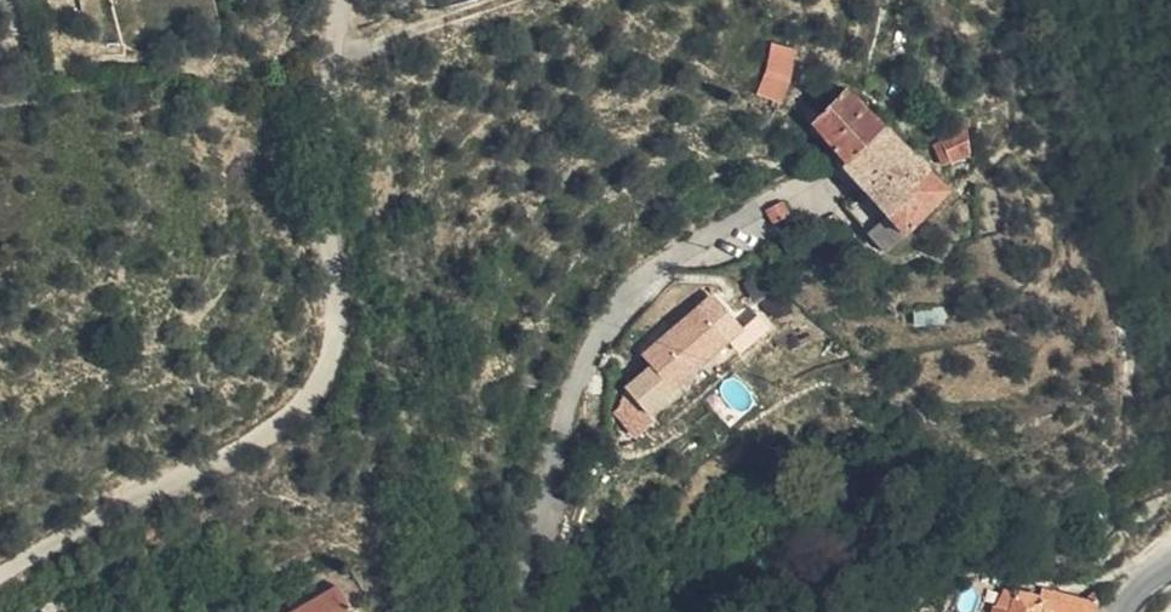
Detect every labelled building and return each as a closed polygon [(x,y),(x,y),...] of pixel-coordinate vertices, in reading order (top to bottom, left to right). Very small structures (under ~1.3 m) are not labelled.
[(801,64),(803,38),(778,39),(776,69),(766,82),(785,90),(792,82),(797,76),(801,64)] [(916,91),(912,88),(902,81),(896,93),(910,103),(916,91)] [(879,130),(900,111),(884,94),(863,111),(879,130)] [(841,106),(830,116),(859,148),(879,130),(863,111),(853,119),(846,111),(841,106)] [(941,154),(900,111),(879,130),(859,148),(875,167),(871,170),(884,186),(890,194),(941,154)] [(974,173),(1004,162),(997,136),(953,151),(974,173)] [(941,154),(890,194),(930,241),(982,198),(958,172),(941,154)] [(930,241),(890,194),(873,209),(915,255),(930,241)] [(791,210),(794,217),(800,229),(816,221),(809,207),(807,202),(791,210)] [(862,251),(880,243),(860,219),(847,225),(862,251)] [(646,429),(752,325),(727,290),(653,346),(663,355),(632,380),(621,402),(646,429)] [(360,584),(309,611),(375,611),(360,584)] [(1020,590),(1013,611),(1100,611),(1103,604),(1049,585),(1044,597),(1020,590)]
